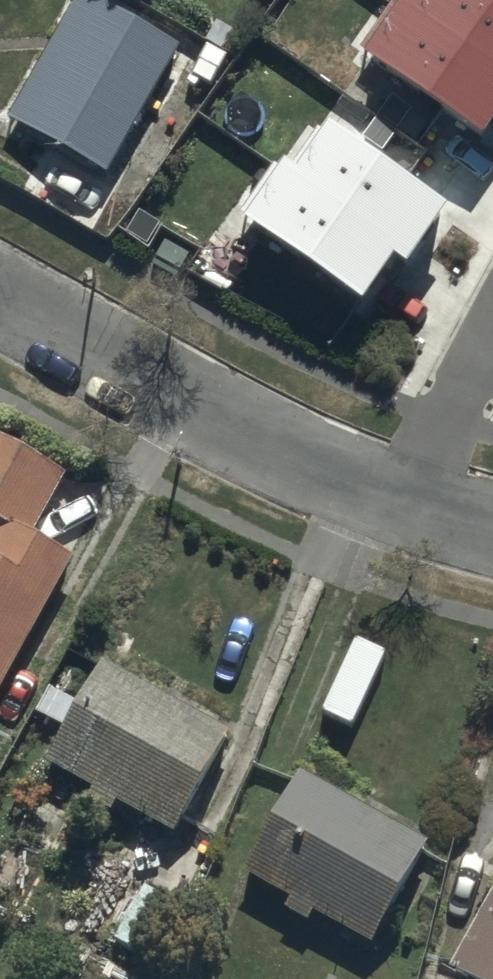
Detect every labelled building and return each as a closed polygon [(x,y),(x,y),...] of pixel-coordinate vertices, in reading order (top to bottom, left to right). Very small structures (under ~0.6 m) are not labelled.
[(488,162),(492,155),(492,12),(476,0),(423,0),(407,23),(396,15),(362,64),(373,72),(368,79),(488,162)] [(11,132),(108,187),(179,63),(82,7),(11,132)] [(248,245),(367,329),(398,285),(410,293),(452,233),(320,142),(286,190),(275,182),(241,230),(252,238),(248,245)] [(77,574),(33,548),(67,489),(0,450),(0,707),(77,574)] [(233,748),(102,673),(45,773),(94,802),(87,814),(112,828),(120,815),(176,847),(233,748)] [(432,858),(300,782),(242,883),(289,910),(283,920),(313,937),(319,925),(375,957),(432,858)] [(190,921),(123,879),(98,919),(123,935),(116,947),(157,973),(190,921)] [(454,978),(492,978),(492,909),(454,978)]
